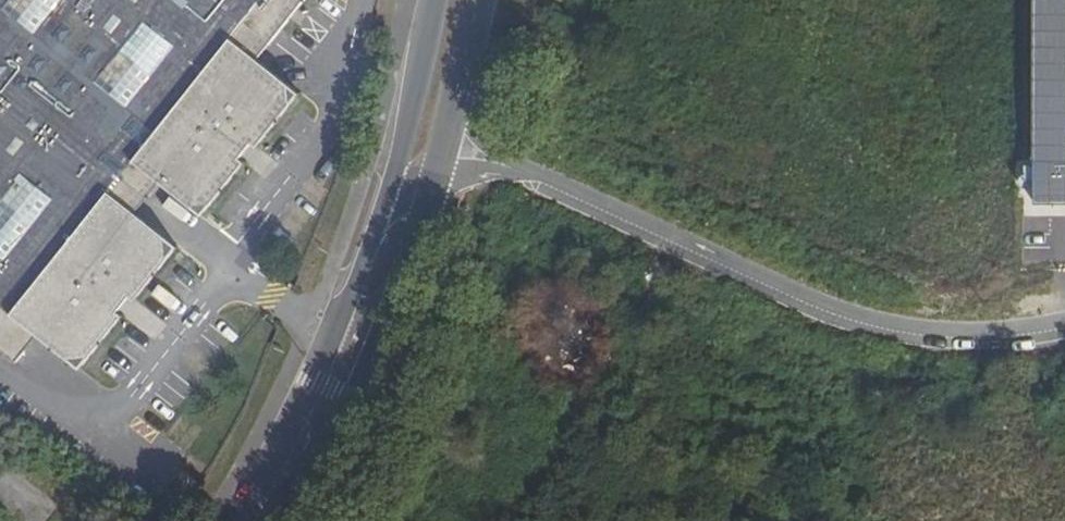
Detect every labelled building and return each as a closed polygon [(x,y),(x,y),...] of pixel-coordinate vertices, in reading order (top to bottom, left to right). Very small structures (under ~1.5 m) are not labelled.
[(306,0),(0,0),(0,348),(17,362),(38,335),(80,369),(123,315),(118,311),(130,296),(135,300),(178,246),(136,213),(160,182),(202,216),(245,162),(240,158),(252,142),(257,147),(300,93),(258,60),(306,0)] [(1035,203),(1064,203),(1064,0),(1035,0),(1035,203)]
